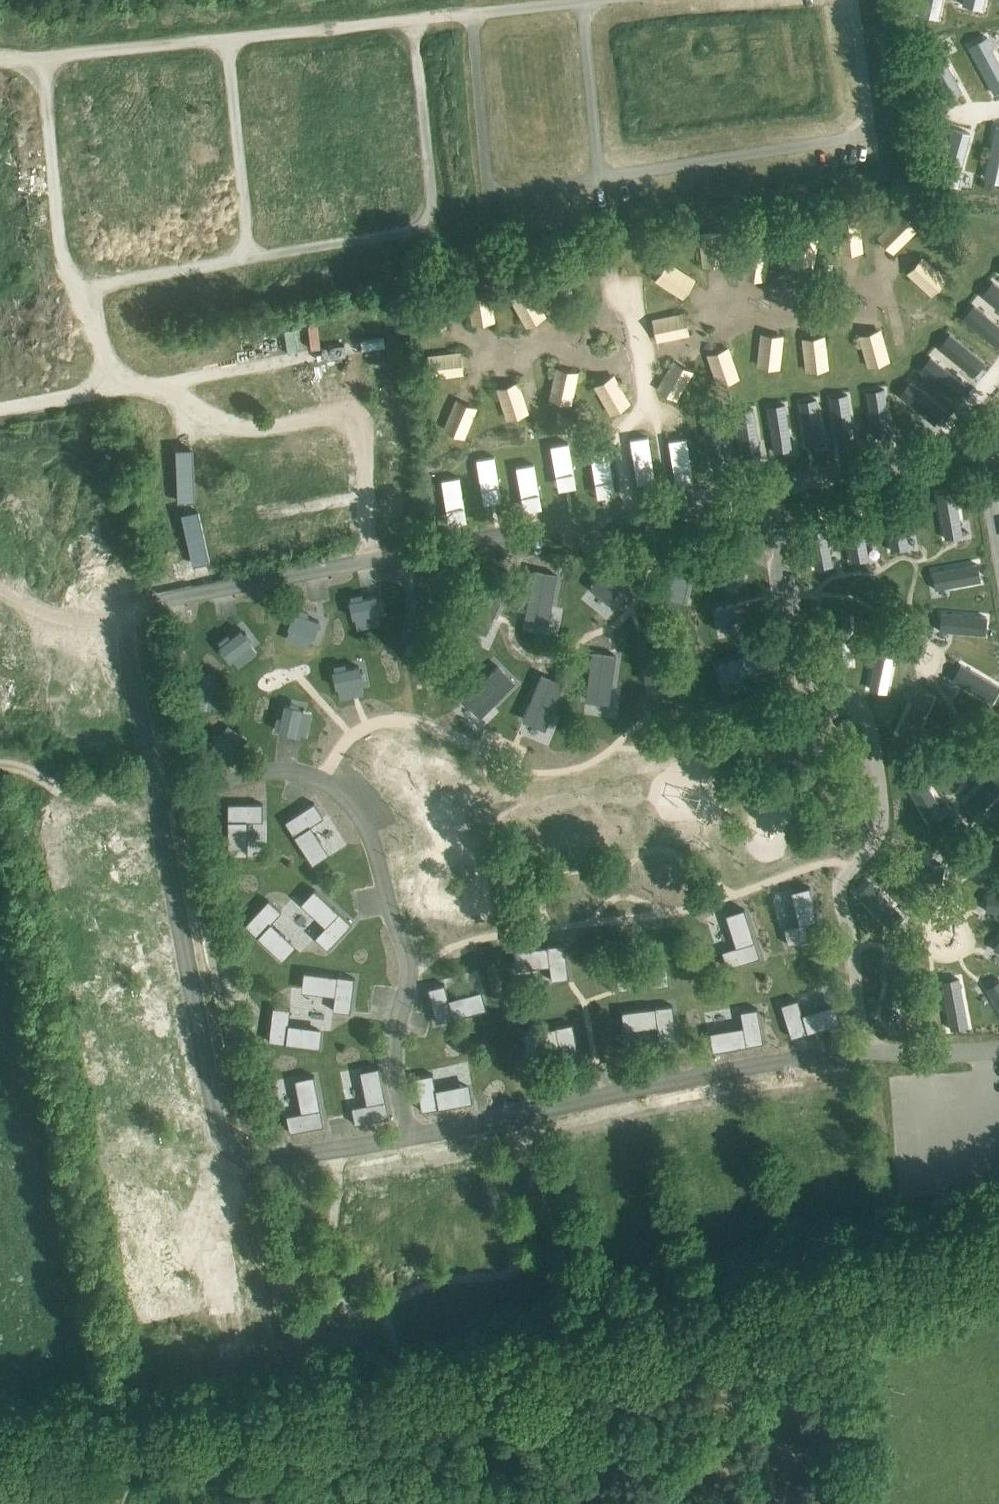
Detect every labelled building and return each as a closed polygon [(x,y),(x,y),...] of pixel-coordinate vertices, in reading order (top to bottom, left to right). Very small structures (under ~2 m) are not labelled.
[(919,14),(931,16),(931,14),(939,16),(942,0),(924,0),(923,2),(922,2),(919,14)] [(970,48),(995,93),(998,91),(998,63),(991,48),(993,47),(987,36),(976,42),(977,44),(970,48)] [(928,51),(921,55),(946,100),(962,92),(942,55),(944,54),(938,43),(927,49),(928,51)] [(985,177),(993,179),(992,181),(998,182),(998,127),(996,126),(985,177)] [(953,128),(940,179),(947,181),(947,183),(958,186),(961,174),(959,174),(970,133),(953,128)] [(900,213),(876,238),(895,256),(918,232),(900,213)] [(837,223),(840,257),(863,255),(860,221),(837,223)] [(699,233),(702,269),(725,267),(722,231),(699,233)] [(795,236),(789,271),(812,275),(819,240),(795,236)] [(747,244),(740,279),(765,283),(772,249),(747,244)] [(922,257),(906,275),(934,299),(949,282),(922,257)] [(667,262),(655,281),(683,300),(696,280),(667,262)] [(982,295),(998,309),(998,287),(992,282),(982,295)] [(491,290),(467,293),(472,327),(495,323),(491,290)] [(532,290),(511,302),(527,330),(548,319),(532,290)] [(432,295),(416,311),(439,333),(455,317),(432,295)] [(963,318),(997,346),(998,343),(998,326),(973,305),(963,318)] [(686,313),(651,320),(656,344),(690,337),(686,313)] [(880,330),(858,337),(868,370),(890,363),(880,330)] [(949,333),(939,347),(973,374),(983,361),(949,333)] [(784,337),(760,334),(756,368),(781,371),(784,337)] [(825,337),(801,340),(805,375),(829,372),(825,337)] [(729,349),(707,357),(719,390),(741,382),(729,349)] [(460,353),(429,356),(431,381),(463,378),(460,353)] [(930,356),(920,370),(954,397),(964,384),(930,356)] [(693,373),(672,361),(656,391),(676,402),(693,373)] [(579,374),(555,369),(547,402),(572,408),(579,374)] [(613,376),(593,389),(612,417),(631,405),(613,376)] [(910,381),(899,394),(933,423),(944,410),(910,381)] [(497,390),(506,423),(529,416),(520,383),(497,390)] [(884,388),(867,391),(874,435),(891,432),(884,388)] [(847,394),(830,397),(837,440),(854,437),(847,394)] [(816,399),(799,401),(806,445),(823,442),(816,399)] [(455,400),(441,433),(463,442),(477,410),(455,400)] [(785,404),(768,406),(774,450),(791,447),(785,404)] [(753,409),(737,411),(743,455),(760,452),(753,409)] [(721,414),(704,416),(711,460),(728,457),(721,414)] [(648,436),(630,439),(635,469),(653,466),(648,436)] [(687,438),(669,440),(673,470),(691,467),(687,438)] [(568,443),(551,446),(556,475),(573,472),(568,443)] [(608,449),(591,452),(596,482),(613,479),(608,449)] [(494,456),(477,459),(481,489),(499,486),(494,456)] [(534,464),(516,467),(521,497),(539,494),(534,464)] [(459,477),(442,480),(447,509),(464,506),(459,477)] [(956,491),(937,495),(946,542),(965,540),(956,491)] [(901,503),(882,507),(891,554),(910,552),(901,503)] [(863,515),(843,519),(853,566),(872,564),(863,515)] [(826,522),(807,526),(816,573),(835,571),(826,522)] [(747,560),(734,564),(741,586),(754,582),(747,560)] [(932,573),(935,592),(982,584),(979,566),(932,573)] [(635,572),(637,605),(648,604),(646,571),(635,572)] [(542,582),(528,585),(538,626),(552,622),(542,582)] [(314,632),(309,587),(294,589),(300,634),(314,632)] [(401,608),(434,605),(432,590),(400,593),(401,608)] [(755,599),(743,601),(745,621),(757,620),(755,599)] [(338,630),(382,625),(381,610),(336,614),(338,630)] [(941,613),(939,633),(988,636),(990,618),(941,613)] [(852,621),(833,621),(834,669),(853,670),(852,621)] [(235,638),(240,652),(284,639),(279,624),(235,638)] [(410,647),(431,645),(429,629),(408,631),(410,647)] [(577,636),(578,678),(596,677),(595,635),(577,636)] [(546,685),(561,683),(556,638),(541,640),(546,685)] [(898,649),(878,645),(869,693),(888,697),(898,649)] [(356,650),(341,651),(344,695),(359,694),(356,650)] [(497,699),(494,653),(471,654),(475,700),(497,699)] [(951,683),(993,706),(998,697),(998,687),(961,666),(951,683)] [(421,711),(464,709),(464,693),(420,695),(421,711)] [(935,701),(917,693),(897,737),(914,746),(935,701)] [(566,698),(550,700),(556,744),(571,742),(566,698)] [(300,726),(285,728),(291,771),(306,769),(300,726)] [(362,753),(363,767),(407,765),(407,751),(362,753)] [(632,780),(636,796),(680,785),(676,769),(632,780)] [(979,819),(998,798),(998,771),(965,805),(979,819)] [(921,774),(904,785),(931,825),(947,816),(921,774)] [(717,845),(732,844),(730,797),(715,797),(717,845)] [(259,803),(230,807),(232,822),(262,818),(259,803)] [(645,825),(646,839),(688,834),(687,820),(645,825)] [(293,841),(335,834),(333,821),(291,827),(293,841)] [(793,822),(758,825),(759,841),(795,838),(793,822)] [(453,848),(455,862),(492,859),(491,845),(453,848)] [(979,873),(998,869),(998,849),(975,854),(979,873)] [(691,852),(648,857),(650,872),(693,867),(691,852)] [(335,860),(291,861),(291,875),(335,874),(335,860)] [(897,861),(895,880),(943,886),(945,867),(897,861)] [(236,876),(241,929),(271,926),(266,874),(236,876)] [(461,896),(502,892),(501,878),(460,882),(461,896)] [(871,884),(857,898),(892,931),(906,919),(871,884)] [(344,893),(329,894),(331,939),(346,938),(344,893)] [(987,916),(998,917),(998,897),(989,896),(987,916)] [(311,944),(309,898),(296,898),(298,945),(311,944)] [(963,903),(930,909),(936,939),(969,934),(963,903)] [(465,917),(467,932),(506,926),(504,911),(465,917)] [(757,972),(772,970),(768,925),(752,927),(757,972)] [(584,941),(538,947),(541,962),(586,956),(584,941)] [(273,944),(235,952),(238,968),(276,960),(273,944)] [(473,967),(515,959),(512,944),(470,952),(473,967)] [(323,962),(336,1004),(350,1000),(338,957),(323,962)] [(554,996),(593,985),(589,969),(550,980),(554,996)] [(909,976),(889,973),(881,1020),(900,1025),(909,976)] [(961,981),(942,984),(952,1032),(970,1029),(961,981)] [(986,993),(998,1013),(998,985),(986,993)] [(492,1033),(491,992),(476,992),(478,1034),(492,1033)] [(840,1004),(825,1006),(829,1040),(844,1038),(840,1004)] [(529,1032),(528,1008),(515,1009),(516,1032),(529,1032)] [(438,1012),(422,1013),(423,1058),(439,1057),(438,1012)] [(294,1017),(258,1019),(259,1036),(295,1034),(294,1017)] [(432,1074),(416,1078),(426,1122),(442,1118),(432,1074)] [(281,1104),(312,1101),(311,1085),(280,1088),(281,1104)] [(396,1115),(358,1119),(359,1130),(397,1127),(396,1115)] [(275,1126),(278,1143),(319,1137),(317,1120),(275,1126)]
